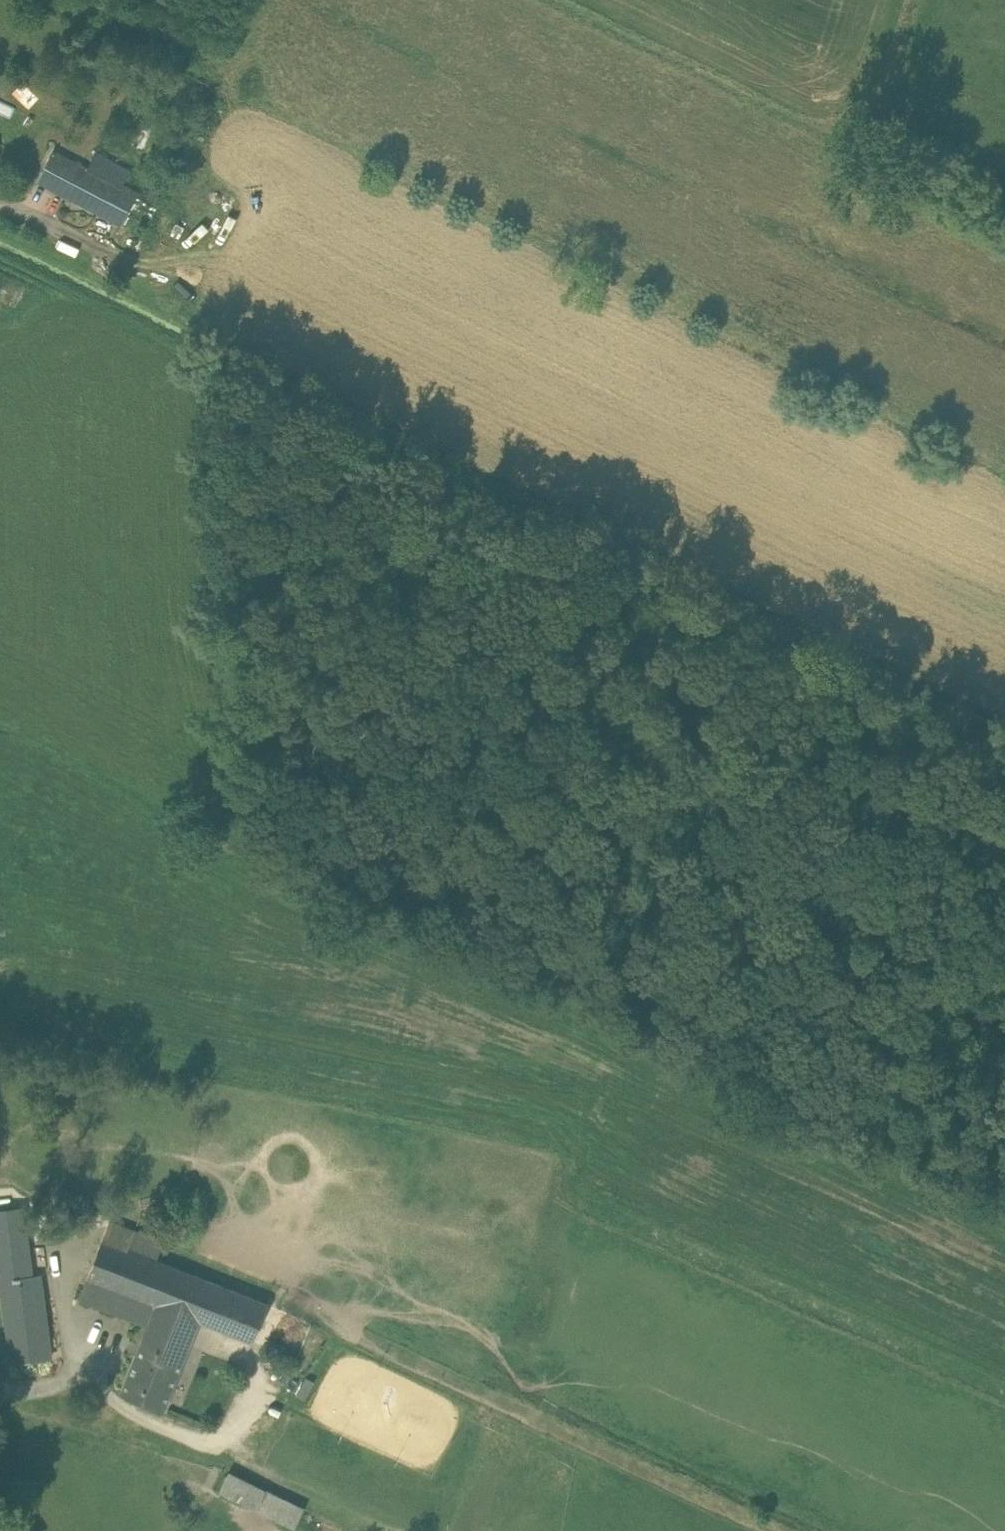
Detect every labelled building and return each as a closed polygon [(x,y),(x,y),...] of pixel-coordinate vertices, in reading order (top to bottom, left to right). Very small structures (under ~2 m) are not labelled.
[(54,149),(38,181),(121,224),(139,194),(122,185),(130,170),(96,153),(88,166),(54,149)] [(28,1246),(23,1206),(0,1209),(0,1249),(28,1246)] [(110,1222),(104,1238),(129,1248),(135,1232),(110,1222)] [(129,1248),(104,1238),(80,1297),(119,1313),(132,1318),(150,1325),(122,1392),(165,1409),(201,1320),(255,1341),(269,1304),(129,1248)] [(48,1244),(28,1246),(32,1276),(41,1274),(52,1273),(48,1244)] [(13,1361),(52,1356),(41,1274),(32,1276),(28,1246),(0,1249),(0,1267),(13,1361)] [(132,1318),(119,1313),(115,1325),(127,1330),(132,1318)] [(298,1527),(305,1510),(222,1473),(215,1489),(298,1527)]
